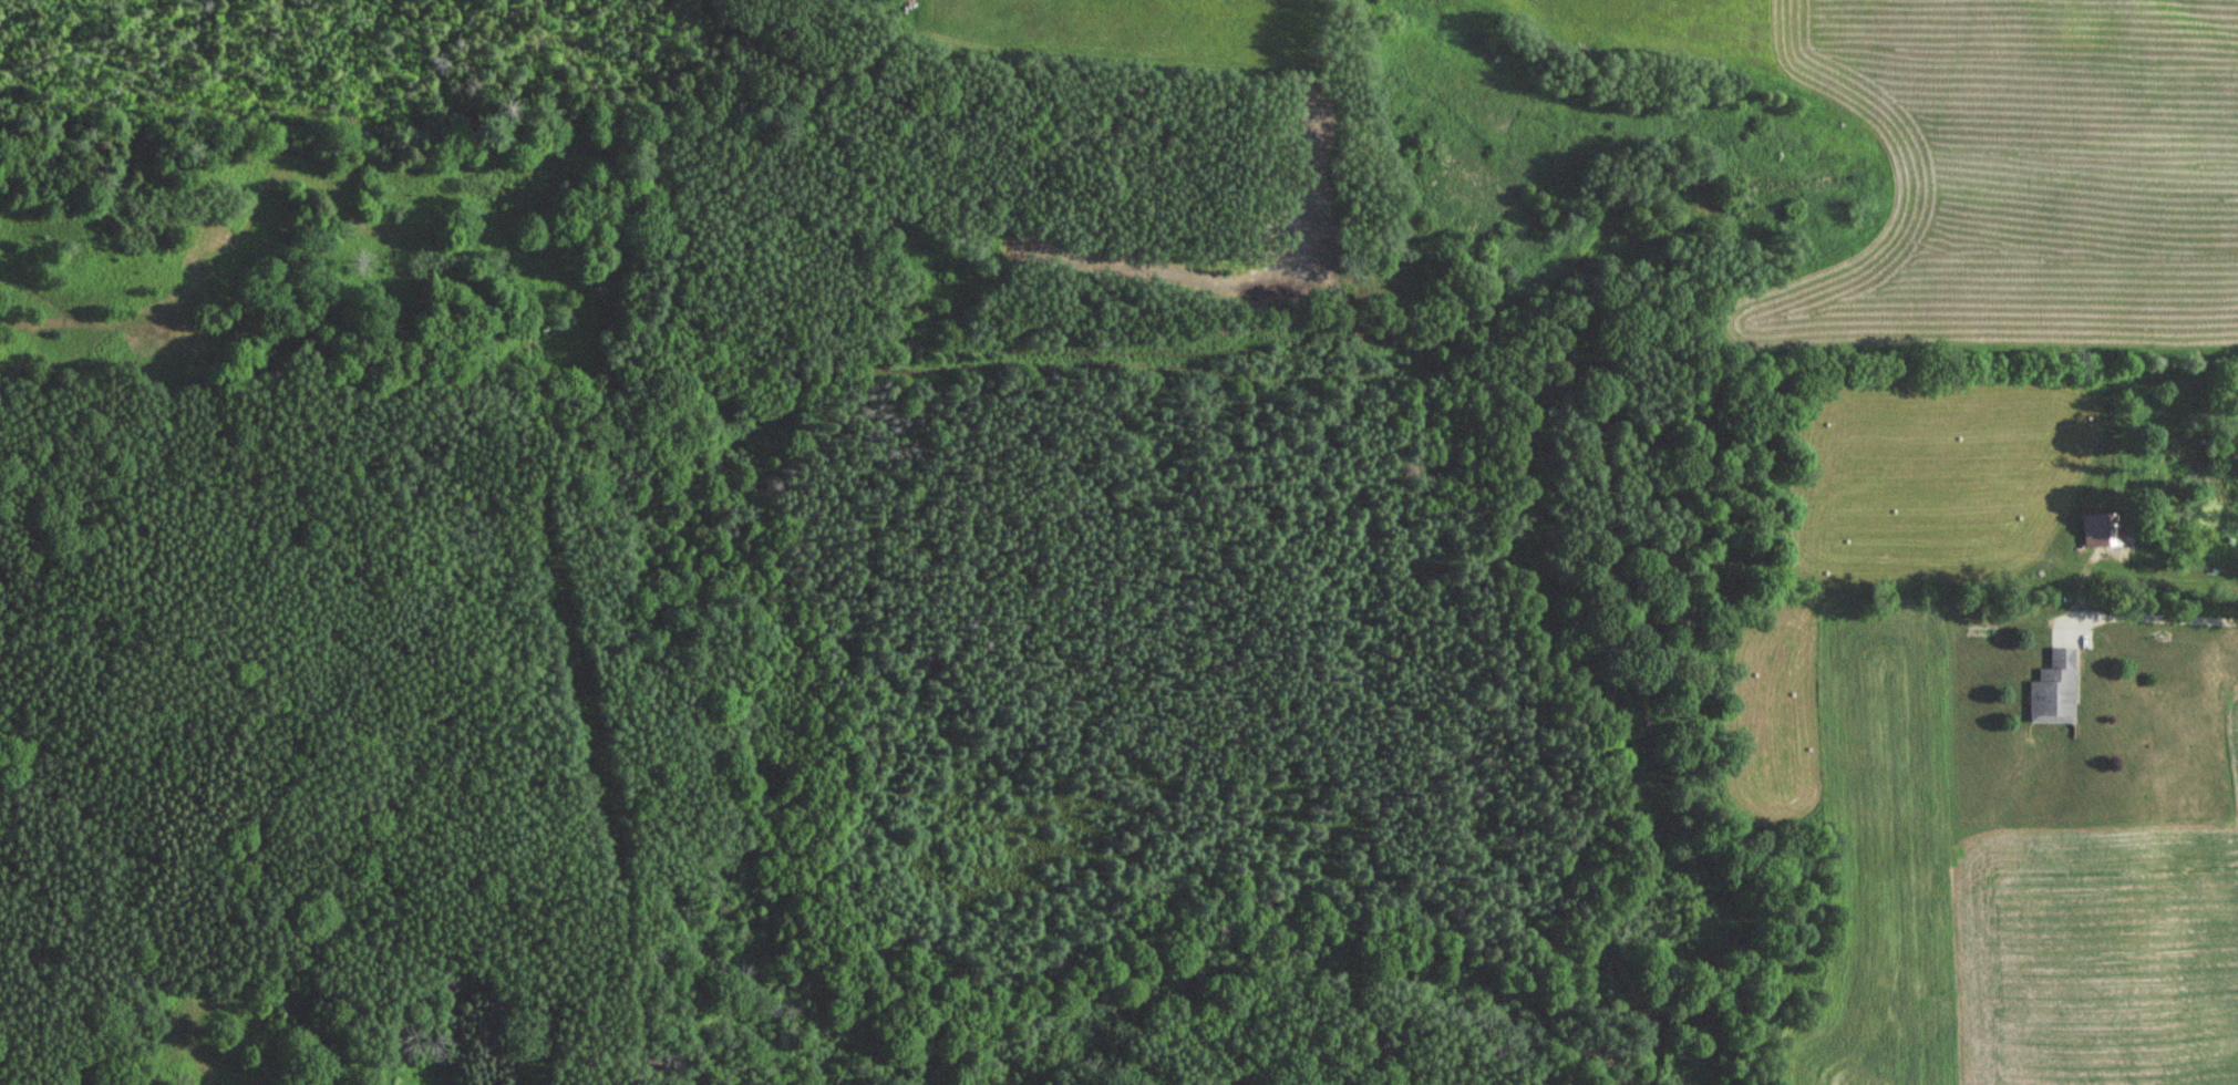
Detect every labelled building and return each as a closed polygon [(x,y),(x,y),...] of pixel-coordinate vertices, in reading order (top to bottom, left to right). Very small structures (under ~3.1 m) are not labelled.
[(2124,545),(2122,514),(2081,516),(2083,547),(2124,545)] [(2071,725),(2072,649),(2049,648),(2049,670),(2037,670),(2036,683),(2027,682),(2026,724),(2071,725)]
